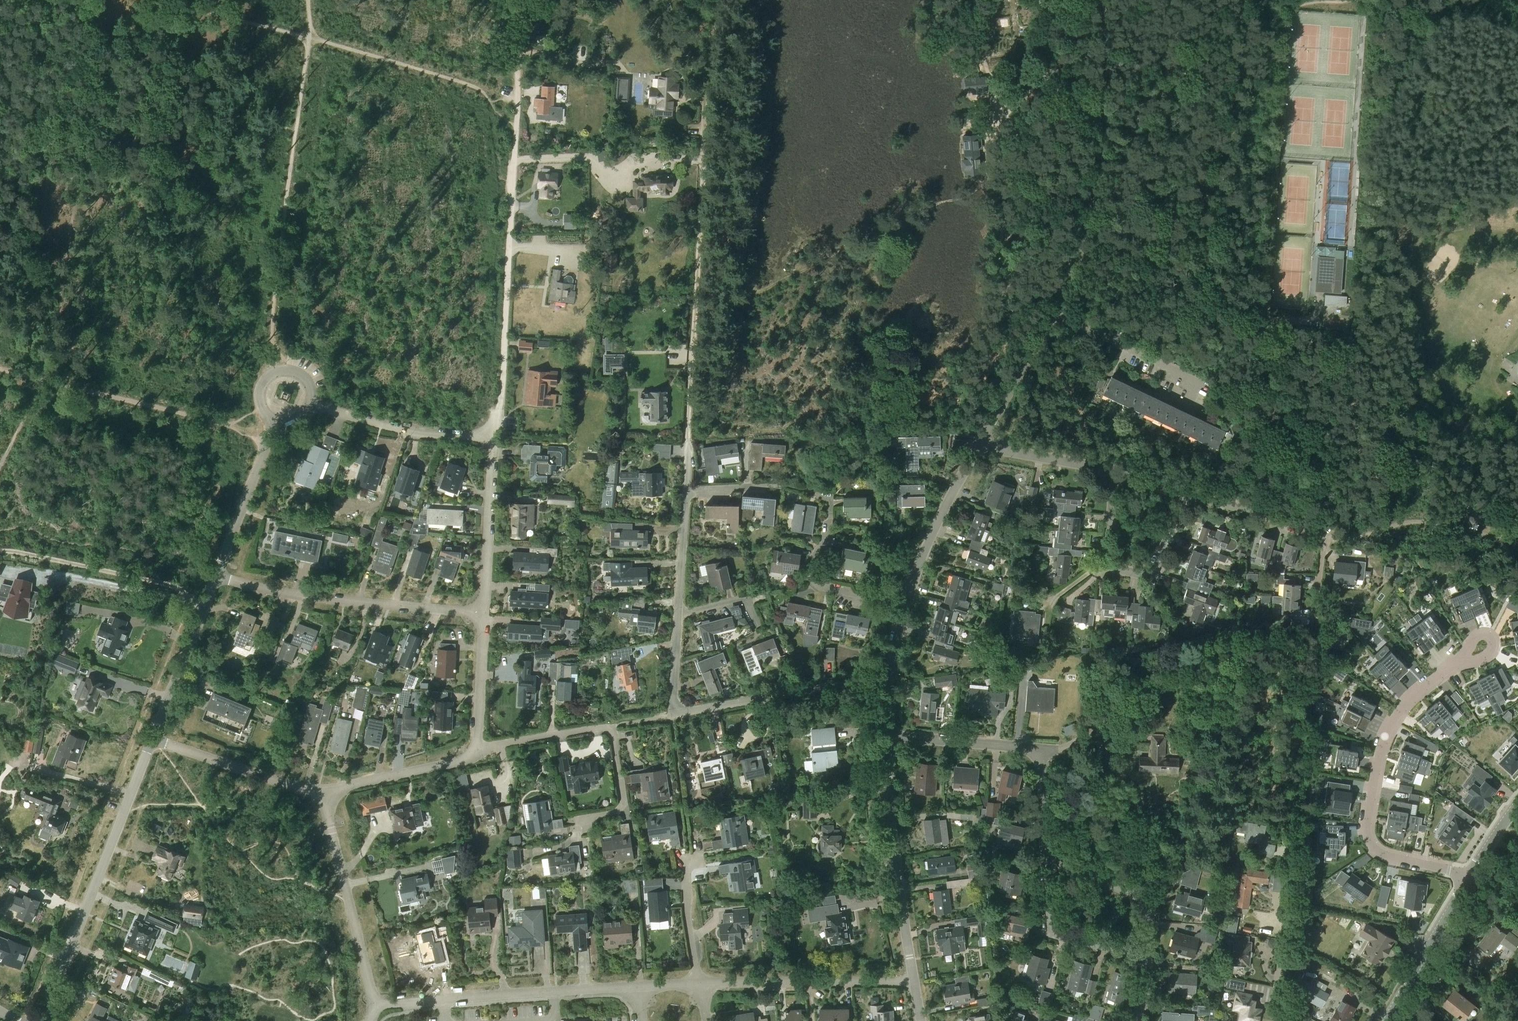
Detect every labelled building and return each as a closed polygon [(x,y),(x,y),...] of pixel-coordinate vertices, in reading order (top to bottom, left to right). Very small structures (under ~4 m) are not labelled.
[(672,116),(673,101),(671,101),(672,96),(678,96),(679,84),(674,84),(675,78),(660,77),(659,89),(650,89),(649,108),(654,108),(653,115),(672,116)] [(986,77),(964,78),(965,91),(987,89),(986,77)] [(554,107),(555,86),(543,85),(542,99),(535,98),(534,106),(538,106),(537,118),(561,119),(562,107),(554,107)] [(616,89),(616,101),(628,101),(629,90),(616,89)] [(1312,115),(1312,104),(1293,104),(1292,114),(1312,115)] [(980,174),(977,136),(963,137),(965,159),(962,162),(963,167),(966,169),(966,175),(980,174)] [(608,150),(597,152),(599,162),(606,160),(605,156),(609,155),(608,150)] [(556,187),(557,173),(540,172),(539,186),(542,187),(541,196),(553,196),(554,187),(556,187)] [(673,180),(672,176),(650,176),(650,177),(644,177),(642,177),(642,182),(634,182),(634,198),(627,198),(627,209),(640,209),(640,190),(658,190),(658,189),(662,189),(662,194),(669,194),(669,188),(671,188),(673,184),(673,180)] [(567,222),(564,222),(564,229),(567,228),(576,228),(576,215),(567,215),(567,222)] [(1302,284),(1302,248),(1282,247),(1282,279),(1284,279),(1284,284),(1302,284)] [(601,267),(602,258),(590,257),(590,267),(601,267)] [(1340,293),(1343,259),(1319,257),(1317,292),(1340,293)] [(561,270),(554,269),(550,299),(575,302),(576,291),(575,291),(576,284),(573,284),(574,279),(571,275),(567,275),(564,277),(563,283),(559,282),(561,270)] [(1346,305),(1347,296),(1325,295),(1325,304),(1346,305)] [(525,351),(525,352),(533,353),(533,345),(526,344),(526,342),(520,342),(520,351),(525,351)] [(619,367),(614,367),(614,355),(619,355),(606,355),(606,367),(619,367)] [(535,372),(529,371),(526,402),(549,404),(551,386),(552,386),(552,384),(558,384),(559,373),(535,371),(535,372)] [(1216,448),(1223,433),(1110,378),(1102,393),(1216,448)] [(1098,379),(1094,387),(1100,390),(1104,382),(1098,379)] [(580,399),(580,382),(571,382),(570,399),(580,399)] [(288,403),(292,393),(283,389),(279,399),(288,403)] [(642,393),(641,393),(641,397),(642,397),(642,403),(651,403),(651,420),(667,420),(667,391),(651,391),(651,392),(642,392),(642,393)] [(334,451),(338,440),(327,436),(322,447),(334,451)] [(940,436),(898,437),(898,447),(905,446),(906,467),(918,467),(918,450),(932,449),(932,451),(940,451),(940,436)] [(785,454),(786,445),(752,442),(750,469),(761,470),(762,456),(776,457),(777,454),(778,454),(778,453),(785,454)] [(707,474),(719,472),(717,459),(739,456),(738,451),(739,451),(737,443),(703,447),(707,474)] [(549,455),(541,455),(542,445),(526,444),(523,446),(522,460),(524,463),(532,463),(531,478),(533,480),(548,481),(548,474),(550,472),(556,473),(557,464),(566,465),(566,449),(564,447),(549,446),(549,455)] [(314,488),(329,451),(314,445),(306,466),(302,464),(295,481),(314,488)] [(376,489),(381,474),(378,474),(384,458),(357,450),(354,460),(363,463),(357,483),(376,489)] [(1200,458),(1210,463),(1214,456),(1203,451),(1200,458)] [(615,510),(619,463),(605,461),(601,509),(615,510)] [(457,492),(466,468),(450,463),(442,487),(457,492)] [(412,494),(420,471),(404,465),(396,488),(412,494)] [(661,478),(661,472),(620,473),(620,481),(632,481),(632,494),(662,494),(661,482),(664,482),(664,478),(661,478)] [(985,502),(983,508),(995,512),(1003,515),(1004,511),(1006,511),(1014,488),(1013,488),(1014,485),(1005,482),(1004,485),(993,481),(985,502)] [(897,506),(925,505),(924,484),(896,485),(897,506)] [(1034,501),(1037,488),(1030,486),(1027,499),(1034,501)] [(1075,492),(1053,490),(1052,502),(1057,503),(1056,506),(1063,507),(1063,509),(1063,510),(1075,511),(1076,505),(1081,506),(1082,491),(1075,490),(1075,492)] [(548,494),(547,503),(567,504),(567,506),(574,506),(574,496),(548,494)] [(774,525),(776,498),(743,495),(742,507),(763,509),(763,516),(762,516),(761,518),(762,519),(762,524),(774,525)] [(871,517),(870,496),(843,497),(843,511),(848,511),(848,518),(871,517)] [(812,533),(816,507),(796,503),(791,530),(812,533)] [(534,526),(535,504),(515,504),(515,505),(512,505),(511,516),(514,516),(514,536),(524,536),(524,526),(534,526)] [(738,532),(739,505),(706,504),(705,516),(727,517),(727,524),(726,524),(726,526),(727,526),(727,532),(738,532)] [(993,518),(995,512),(983,508),(981,513),(976,511),(971,524),(989,531),(992,523),(987,521),(989,516),(993,518)] [(463,525),(464,511),(429,509),(428,518),(416,517),(410,534),(425,534),(428,534),(429,523),(463,525)] [(1078,531),(1079,517),(1075,517),(1075,511),(1063,510),(1063,509),(1057,509),(1056,515),(1060,516),(1058,529),(1078,531)] [(386,532),(384,531),(389,518),(382,516),(372,545),(380,548),(373,569),(390,575),(400,546),(383,540),(386,532)] [(410,530),(412,524),(405,521),(402,527),(410,530)] [(646,539),(646,530),(620,529),(620,523),(605,523),(605,529),(612,529),(612,545),(637,546),(637,547),(640,547),(640,546),(644,546),(644,538),(646,539)] [(984,543),(989,531),(971,524),(966,536),(971,538),(969,544),(981,548),(982,548),(984,542),(984,543)] [(370,537),(373,530),(362,526),(359,534),(370,537)] [(1216,532),(1213,530),(1202,526),(1198,539),(1203,540),(1200,547),(1219,553),(1221,547),(1225,549),(1225,548),(1229,549),(1230,549),(1231,549),(1233,549),(1234,548),(1235,547),(1236,546),(1236,545),(1236,544),(1236,543),(1236,542),(1235,541),(1235,540),(1234,540),(1233,539),(1229,537),(1229,536),(1224,534),(1225,531),(1217,529),(1216,532)] [(1078,531),(1058,529),(1058,530),(1057,529),(1056,537),(1055,537),(1054,547),(1070,549),(1071,543),(1077,543),(1078,531)] [(276,531),(277,532),(275,545),(274,550),(285,553),(289,554),(289,553),(300,556),(300,558),(323,563),(324,557),(319,556),(322,540),(276,531)] [(422,539),(425,537),(425,534),(410,534),(406,546),(415,549),(408,573),(422,577),(428,559),(423,557),(425,551),(416,548),(419,538),(422,539)] [(1271,568),(1275,553),(1269,551),(1273,539),(1260,535),(1255,555),(1263,557),(1261,563),(1265,564),(1264,570),(1270,572),(1270,568),(1271,568)] [(1275,553),(1271,568),(1278,570),(1279,568),(1285,569),(1287,563),(1292,565),(1293,562),(1296,563),(1297,557),(1294,556),(1297,545),(1285,542),(1282,552),(1276,550),(1275,553)] [(981,548),(969,544),(967,549),(969,550),(965,561),(985,569),(990,558),(986,556),(988,550),(985,549),(982,548),(981,548)] [(448,547),(443,546),(440,557),(445,559),(440,575),(453,580),(460,559),(462,558),(462,547),(454,546),(454,548),(449,546),(448,547)] [(1068,577),(1071,555),(1070,555),(1070,549),(1054,547),(1049,547),(1038,546),(1037,553),(1048,553),(1048,555),(1057,556),(1057,560),(1054,560),(1053,566),(1056,566),(1055,575),(1052,575),(1052,582),(1063,583),(1064,577),(1068,577)] [(866,573),(870,553),(843,547),(840,561),(845,562),(844,568),(866,573)] [(1194,550),(1189,563),(1206,569),(1210,556),(1219,560),(1221,554),(1219,553),(1200,547),(1198,552),(1194,550)] [(557,556),(558,549),(543,548),(543,554),(516,552),(515,561),(517,561),(517,568),(549,570),(550,555),(557,556)] [(799,569),(801,554),(774,550),(771,571),(793,574),(794,568),(799,569)] [(1240,552),(1237,560),(1245,563),(1246,555),(1240,552)] [(732,586),(725,559),(705,564),(710,586),(717,584),(718,589),(732,586)] [(1364,580),(1365,561),(1354,560),(1354,564),(1334,562),(1333,580),(1346,581),(1345,586),(1354,587),(1354,580),(1356,581),(1356,580),(1364,580)] [(619,568),(619,562),(604,563),(604,569),(612,569),(612,585),(638,583),(638,585),(640,585),(640,583),(645,583),(644,576),(646,576),(646,567),(619,568)] [(1211,591),(1213,584),(1205,581),(1206,578),(1205,576),(1203,576),(1206,569),(1189,563),(1184,575),(1189,577),(1187,583),(1210,591),(1211,591)] [(1396,571),(1397,568),(1384,566),(1383,570),(1388,571),(1388,576),(1393,577),(1393,571),(1396,571)] [(1299,597),(1300,584),(1294,584),(1294,579),(1283,578),(1284,574),(1277,574),(1276,583),(1283,583),(1282,595),(1299,597)] [(967,608),(969,601),(964,600),(970,580),(952,575),(947,596),(946,602),(967,608)] [(13,586),(2,583),(0,591),(0,593),(1,594),(0,597),(0,606),(5,607),(4,609),(5,609),(6,607),(14,609),(12,616),(30,620),(37,592),(30,590),(31,582),(16,578),(13,586)] [(994,582),(992,589),(1002,592),(1004,585),(994,582)] [(1212,614),(1217,600),(1208,596),(1210,591),(1187,583),(1185,588),(1187,589),(1182,601),(1194,605),(1189,620),(1201,624),(1206,612),(1212,614)] [(1477,587),(1463,592),(1470,607),(1473,614),(1473,616),(1474,616),(1473,615),(1485,610),(1485,611),(1486,610),(1486,609),(1484,604),(1484,603),(1483,600),(1481,595),(1480,596),(1477,587)] [(1502,587),(1496,598),(1503,602),(1509,591),(1502,587)] [(512,594),(509,596),(509,600),(511,603),(511,605),(546,607),(547,593),(526,591),(527,589),(518,588),(518,591),(512,590),(512,594)] [(1463,592),(1450,598),(1454,606),(1454,607),(1456,611),(1456,612),(1457,615),(1458,614),(1457,613),(1458,612),(1461,619),(1462,621),(1473,616),(1473,614),(1470,607),(1463,592)] [(1113,616),(1115,595),(1102,594),(1102,599),(1096,599),(1095,611),(1100,612),(1101,607),(1105,607),(1104,615),(1113,616)] [(1133,614),(1134,603),(1128,602),(1129,596),(1115,595),(1113,616),(1126,617),(1127,614),(1133,614)] [(1255,596),(1246,595),(1245,603),(1254,603),(1255,596)] [(1293,614),(1293,609),(1298,609),(1299,597),(1282,595),(1273,595),(1273,601),(1282,602),(1281,613),(1293,614)] [(1095,611),(1096,599),(1089,598),(1089,600),(1076,599),(1075,612),(1071,611),(1071,609),(1063,606),(1058,619),(1063,621),(1070,621),(1070,617),(1075,618),(1074,620),(1087,621),(1088,610),(1095,611)] [(78,615),(80,603),(67,601),(65,613),(78,615)] [(631,609),(632,603),(623,602),(622,607),(619,607),(618,616),(630,617),(630,624),(637,625),(637,630),(654,632),(656,614),(639,612),(639,610),(631,609)] [(817,635),(822,609),(788,602),(786,615),(796,617),(797,620),(803,621),(805,618),(807,619),(805,633),(803,632),(804,646),(812,645),(812,642),(817,643),(818,635),(817,635)] [(935,619),(953,624),(954,625),(958,612),(966,614),(967,608),(946,602),(944,608),(939,606),(937,611),(936,610),(933,618),(935,618),(935,619)] [(1159,629),(1160,616),(1151,615),(1152,606),(1139,605),(1139,603),(1134,603),(1133,614),(1132,627),(1159,629)] [(1034,614),(1034,612),(1016,610),(1013,637),(1022,638),(1023,635),(1037,637),(1039,620),(1033,619),(1033,614),(1034,614)] [(867,631),(870,618),(836,611),(831,635),(843,638),(846,627),(867,631)] [(275,633),(280,618),(273,615),(267,630),(275,633)] [(715,642),(713,633),(727,630),(726,626),(734,624),(732,615),(698,624),(705,651),(718,647),(718,648),(722,647),(720,640),(715,642)] [(1429,615),(1418,623),(1427,637),(1433,644),(1432,643),(1444,635),(1440,630),(1441,629),(1439,626),(1438,627),(1435,622),(1435,623),(1429,615)] [(116,618),(112,617),(110,618),(108,625),(103,623),(99,634),(108,638),(103,652),(119,658),(120,655),(122,654),(123,651),(122,649),(129,632),(124,630),(128,622),(116,617),(116,618)] [(560,629),(561,618),(542,617),(542,619),(542,625),(510,623),(509,638),(541,640),(542,628),(560,629)] [(1351,617),(1349,626),(1358,627),(1359,618),(1351,617)] [(738,627),(745,625),(743,618),(736,620),(738,627)] [(261,625),(245,619),(235,644),(242,647),(244,640),(253,643),(259,627),(260,628),(261,625)] [(952,644),(954,638),(949,636),(953,624),(935,619),(932,631),(936,633),(934,639),(946,642),(952,644)] [(313,645),(318,631),(300,623),(292,644),(285,641),(277,661),(283,664),(285,660),(292,663),(298,647),(300,647),(302,641),(313,645)] [(1418,623),(1406,632),(1412,639),(1411,639),(1414,644),(1416,647),(1417,646),(1416,645),(1417,644),(1422,652),(1433,644),(1427,637),(1418,623)] [(985,627),(983,633),(991,635),(993,629),(985,627)] [(348,648),(354,634),(339,629),(329,655),(338,658),(342,646),(348,648)] [(393,646),(386,644),(389,636),(375,631),(366,654),(380,660),(381,658),(388,660),(394,645),(393,644),(393,646)] [(424,639),(410,633),(409,636),(407,635),(406,640),(407,640),(399,661),(413,667),(424,639)] [(751,676),(762,671),(757,658),(778,650),(773,638),(741,650),(751,676)] [(953,663),(956,651),(952,650),(953,646),(946,644),(946,642),(934,639),(933,645),(935,645),(931,657),(953,663)] [(1132,653),(1134,642),(1128,642),(1127,648),(1121,647),(1121,652),(1132,653)] [(456,649),(456,643),(441,643),(441,649),(439,649),(438,676),(456,676),(457,649),(456,649)] [(612,665),(617,665),(620,684),(625,683),(626,689),(637,687),(635,671),(631,672),(630,662),(628,662),(626,653),(632,652),(631,646),(610,649),(612,665)] [(834,660),(835,648),(827,647),(827,659),(834,660)] [(535,658),(551,657),(551,649),(535,650),(535,658)] [(1390,650),(1380,660),(1391,672),(1397,678),(1407,668),(1403,664),(1403,663),(1401,660),(1401,661),(1397,657),(1390,650)] [(710,694),(718,690),(722,689),(714,669),(727,664),(723,652),(698,661),(710,694)] [(983,661),(988,662),(989,655),(981,653),(980,658),(983,659),(983,661)] [(79,662),(57,655),(53,665),(75,673),(79,662)] [(537,684),(539,682),(540,677),(538,674),(530,674),(532,661),(521,660),(519,690),(520,691),(519,703),(528,703),(529,694),(531,692),(535,692),(536,684),(537,684)] [(1380,660),(1369,670),(1376,677),(1379,681),(1382,684),(1382,683),(1381,682),(1382,681),(1388,688),(1398,679),(1397,678),(1391,672),(1380,660)] [(559,680),(558,680),(557,697),(559,697),(559,699),(560,700),(563,700),(565,699),(565,698),(573,698),(574,681),(577,681),(578,674),(575,673),(576,663),(560,662),(559,680)] [(1334,665),(1330,672),(1334,675),(1338,668),(1334,665)] [(1490,673),(1484,676),(1486,678),(1499,705),(1505,701),(1503,698),(1504,698),(1501,691),(1511,686),(1501,667),(1493,671),(1490,673)] [(1015,682),(1016,670),(1004,669),(1002,681),(1015,682)] [(415,688),(419,677),(409,673),(404,687),(415,688)] [(87,682),(82,680),(75,697),(80,699),(79,703),(78,703),(92,709),(104,679),(90,674),(87,682)] [(955,674),(934,677),(936,686),(948,684),(948,685),(957,683),(955,674)] [(1477,683),(1469,687),(1477,704),(1487,699),(1491,705),(1491,704),(1497,715),(1503,712),(1499,705),(1486,678),(1484,676),(1476,680),(1477,683)] [(363,709),(367,688),(353,685),(352,693),(356,694),(353,707),(363,709)] [(983,688),(983,686),(976,685),(976,687),(975,687),(972,690),(969,690),(968,705),(986,706),(986,714),(995,715),(996,707),(1003,708),(1005,694),(987,692),(984,688),(983,688)] [(382,695),(383,688),(370,686),(369,693),(382,695)] [(1052,711),(1054,688),(1028,686),(1026,708),(1052,711)] [(408,705),(410,690),(400,688),(397,704),(408,705)] [(214,690),(203,717),(242,733),(253,706),(214,690)] [(935,719),(938,693),(923,692),(920,718),(935,719)] [(1436,702),(1431,706),(1453,732),(1458,728),(1455,723),(1450,717),(1459,710),(1446,693),(1439,699),(1436,702)] [(1352,694),(1346,707),(1361,714),(1368,717),(1374,706),(1375,705),(1373,705),(1368,702),(1369,701),(1365,700),(1361,698),(1360,698),(1352,694)] [(328,722),(333,702),(326,700),(323,709),(316,707),(317,705),(310,703),(307,716),(306,716),(299,740),(313,744),(320,720),(328,722)] [(452,729),(454,702),(436,701),(435,728),(452,729)] [(1426,714),(1418,720),(1431,734),(1439,727),(1444,732),(1448,736),(1453,732),(1431,706),(1424,712),(1426,714)] [(1346,707),(1339,720),(1348,724),(1353,727),(1356,728),(1355,727),(1355,726),(1362,729),(1363,730),(1364,730),(1369,718),(1368,717),(1361,714),(1346,707)] [(297,717),(299,711),(292,708),(290,714),(297,717)] [(417,737),(419,717),(410,716),(410,708),(405,708),(404,716),(402,736),(417,737)] [(1508,711),(1502,717),(1509,722),(1511,719),(1511,714),(1508,711)] [(345,754),(352,721),(338,718),(331,750),(345,754)] [(381,745),(385,721),(371,719),(367,742),(381,745)] [(39,754),(43,730),(44,725),(38,724),(33,753),(39,754)] [(813,770),(826,769),(826,766),(838,765),(834,727),(811,729),(814,751),(811,751),(813,770)] [(78,761),(86,740),(69,733),(65,743),(61,741),(53,762),(64,766),(67,757),(78,761)] [(1164,758),(1165,735),(1152,734),(1151,757),(1139,757),(1139,770),(1178,772),(1178,759),(1164,758)] [(1499,762),(1511,773),(1517,766),(1517,748),(1517,740),(1513,736),(1509,740),(1514,745),(1499,762)] [(31,752),(34,741),(27,739),(24,751),(31,752)] [(1401,752),(1399,758),(1401,759),(1429,768),(1431,762),(1428,761),(1428,760),(1421,758),(1425,747),(1405,740),(1402,749),(1400,752),(1401,752)] [(1327,743),(1325,752),(1332,754),(1330,763),(1339,765),(1338,766),(1344,767),(1347,768),(1348,767),(1346,767),(1346,766),(1354,767),(1355,768),(1356,767),(1357,756),(1356,755),(1357,752),(1358,752),(1358,751),(1356,751),(1351,750),(1351,749),(1342,748),(1343,745),(1327,743)] [(765,757),(772,755),(770,747),(764,748),(765,757)] [(721,757),(701,761),(703,773),(712,771),(713,779),(725,777),(723,766),(729,765),(726,753),(720,755),(721,757)] [(567,755),(558,756),(561,770),(565,770),(568,790),(574,789),(575,793),(588,790),(586,780),(600,777),(598,762),(596,762),(595,760),(585,762),(585,764),(569,766),(567,755)] [(745,779),(765,775),(761,755),(741,759),(745,779)] [(1398,768),(1395,777),(1413,783),(1416,772),(1423,774),(1429,776),(1431,769),(1429,768),(1401,759),(1399,758),(1395,767),(1398,768)] [(934,793),(936,765),(917,763),(915,779),(919,779),(918,792),(934,793)] [(1469,791),(1462,800),(1467,804),(1469,802),(1480,811),(1485,804),(1486,805),(1488,803),(1488,802),(1489,800),(1490,801),(1490,800),(1492,798),(1491,797),(1496,790),(1487,783),(1492,776),(1477,765),(1471,772),(1473,773),(1479,778),(1474,784),(1473,783),(1468,790),(1468,791),(1469,791)] [(670,797),(666,768),(630,773),(632,781),(641,780),(644,801),(670,797)] [(977,789),(979,768),(972,768),(971,776),(954,774),(952,786),(977,789)] [(1016,794),(1021,775),(1003,770),(998,790),(999,790),(997,799),(1004,800),(1006,792),(1016,794)] [(1330,781),(1326,804),(1333,805),(1332,812),(1333,812),(1333,809),(1349,812),(1351,801),(1349,801),(1349,798),(1351,798),(1352,797),(1350,797),(1351,791),(1349,791),(1340,789),(1341,783),(1330,781)] [(1400,782),(1398,791),(1409,793),(1411,793),(1412,784),(1400,782)] [(60,833),(66,819),(55,815),(56,813),(54,812),(58,803),(44,797),(46,794),(24,786),(20,796),(42,804),(38,812),(48,816),(40,836),(48,839),(51,831),(53,832),(54,835),(57,834),(58,834),(58,833),(60,833)] [(478,813),(493,809),(488,786),(472,789),(478,813)] [(384,798),(361,803),(364,815),(387,809),(384,798)] [(1388,812),(1387,818),(1390,819),(1419,824),(1421,824),(1422,817),(1416,816),(1409,814),(1411,803),(1390,799),(1389,808),(1388,812)] [(552,820),(549,800),(524,803),(528,831),(563,826),(562,819),(552,820)] [(804,816),(815,816),(815,800),(803,800),(804,816)] [(998,815),(999,803),(987,802),(986,809),(986,814),(986,815),(998,815)] [(401,808),(391,810),(394,821),(395,821),(397,830),(405,828),(408,831),(413,829),(414,826),(416,826),(414,816),(422,815),(419,803),(411,805),(412,806),(412,809),(402,811),(401,808)] [(1445,822),(1437,835),(1439,836),(1438,838),(1456,851),(1472,828),(1468,825),(1473,819),(1453,805),(1448,811),(1454,815),(1448,824),(1445,822)] [(500,824),(507,822),(503,807),(496,809),(500,824)] [(680,846),(675,810),(647,814),(650,840),(671,837),(673,847),(680,846)] [(713,848),(749,842),(744,814),(719,817),(723,839),(712,840),(713,848)] [(978,825),(978,828),(980,828),(981,825),(985,826),(987,817),(978,816),(978,825)] [(938,818),(923,820),(926,842),(940,840),(940,843),(947,842),(947,841),(946,841),(945,833),(947,833),(945,818),(938,819),(938,818)] [(1318,818),(1318,824),(1323,824),(1322,832),(1325,832),(1325,844),(1328,844),(1328,849),(1324,849),(1324,862),(1336,862),(1336,850),(1339,850),(1338,855),(1346,856),(1347,844),(1344,843),(1345,831),(1343,831),(1343,825),(1336,825),(1336,820),(1318,818)] [(1387,818),(1385,828),(1388,828),(1386,837),(1403,840),(1404,831),(1405,829),(1414,830),(1418,830),(1419,824),(1390,819),(1387,818)] [(1001,844),(1018,848),(1023,827),(1015,825),(1017,819),(995,819),(994,824),(1001,826),(999,834),(1003,835),(1001,844)] [(1271,855),(1272,845),(1267,844),(1268,837),(1263,836),(1265,826),(1238,820),(1236,831),(1246,833),(1245,840),(1259,843),(1257,852),(1271,855)] [(605,862),(634,858),(629,822),(621,823),(622,833),(601,836),(605,862)] [(833,829),(833,825),(822,825),(822,840),(820,841),(818,843),(818,846),(820,848),(822,849),(822,855),(833,855),(833,849),(839,849),(839,835),(839,829),(833,829)] [(511,846),(521,844),(520,835),(509,836),(511,846)] [(551,874),(580,869),(579,862),(581,862),(579,844),(569,846),(570,852),(548,855),(551,874)] [(171,852),(158,846),(153,858),(162,862),(157,873),(169,878),(176,864),(180,866),(185,856),(181,854),(182,854),(180,853),(180,854),(171,850),(171,852)] [(508,867),(522,866),(520,848),(506,849),(508,867)] [(445,874),(454,872),(455,855),(442,858),(445,874)] [(929,874),(955,871),(953,856),(927,860),(929,874)] [(1223,863),(1220,858),(1212,861),(1215,867),(1223,863)] [(756,871),(754,859),(719,865),(720,872),(730,871),(733,892),(754,888),(752,871),(756,871)] [(969,878),(982,876),(981,869),(968,870),(969,878)] [(1268,875),(1269,873),(1246,869),(1245,874),(1240,873),(1237,873),(1236,880),(1239,881),(1237,896),(1234,896),(1233,905),(1231,904),(1230,911),(1237,912),(1237,908),(1236,908),(1236,906),(1248,908),(1251,881),(1267,884),(1267,881),(1273,882),(1272,891),(1284,892),(1286,878),(1268,875)] [(1019,894),(1024,875),(1002,870),(999,879),(1002,880),(1000,890),(1019,894)] [(1341,870),(1334,880),(1344,887),(1343,888),(1362,901),(1371,887),(1352,873),(1350,876),(1341,870)] [(17,886),(21,879),(12,874),(8,881),(17,886)] [(403,903),(419,900),(427,898),(425,891),(431,889),(427,874),(401,879),(403,887),(400,888),(403,903)] [(977,885),(977,884),(982,883),(982,876),(969,878),(946,881),(947,888),(971,884),(971,886),(976,886),(975,885),(977,885)] [(1396,881),(1394,894),(1403,896),(1402,905),(1418,908),(1420,894),(1422,895),(1424,885),(1396,881)] [(663,890),(663,884),(644,885),(645,892),(648,891),(651,920),(669,918),(668,906),(667,906),(665,890),(663,890)] [(1382,885),(1376,906),(1384,908),(1389,887),(1382,885)] [(936,913),(950,911),(947,889),(933,891),(936,913)] [(1203,897),(1188,893),(1187,896),(1176,893),(1172,908),(1198,915),(1203,897)] [(40,898),(30,894),(29,896),(25,895),(24,899),(17,896),(16,900),(22,903),(17,915),(31,921),(39,900),(40,898)] [(796,906),(806,905),(805,896),(795,898),(796,906)] [(471,932),(491,930),(490,915),(498,915),(497,897),(486,898),(486,905),(468,907),(471,932)] [(202,919),(204,906),(185,903),(183,916),(202,919)] [(832,905),(808,909),(810,922),(827,919),(828,926),(824,926),(826,937),(830,937),(831,943),(837,942),(838,943),(849,941),(846,927),(845,927),(845,923),(846,923),(846,922),(845,922),(844,917),(841,917),(841,913),(837,914),(836,913),(833,913),(832,905)] [(145,924),(136,920),(125,945),(148,955),(158,930),(152,927),(154,923),(174,932),(178,923),(149,910),(145,920),(146,920),(145,924)] [(524,926),(510,927),(511,946),(536,944),(536,936),(544,935),(542,910),(523,912),(524,926)] [(720,924),(720,926),(719,927),(718,929),(717,930),(717,932),(717,933),(718,936),(719,937),(721,938),(721,940),(729,939),(730,948),(742,947),(740,928),(749,927),(748,912),(733,913),(733,923),(728,924),(720,924)] [(586,948),(585,927),(587,926),(587,914),(557,916),(558,932),(574,931),(575,949),(586,948)] [(999,930),(997,937),(1012,940),(1014,933),(1026,936),(1030,919),(1031,916),(1023,914),(1022,918),(1006,914),(1002,931),(999,930)] [(1235,932),(1238,917),(1227,915),(1225,930),(1235,932)] [(939,945),(940,950),(944,951),(944,953),(966,950),(962,926),(977,924),(978,936),(986,935),(984,916),(967,918),(968,925),(937,930),(937,933),(935,935),(935,940),(939,941),(939,944),(939,945)] [(633,940),(632,934),(631,919),(604,921),(605,934),(606,947),(619,946),(618,940),(624,939),(624,941),(633,940)] [(1375,929),(1365,923),(1359,933),(1369,940),(1361,954),(1378,964),(1383,955),(1385,956),(1389,948),(1388,947),(1393,938),(1376,928),(1375,929)] [(1494,924),(1480,943),(1491,952),(1489,955),(1494,959),(1505,945),(1512,950),(1517,943),(1517,939),(1502,927),(1500,929),(1494,924)] [(1215,936),(1216,934),(1217,930),(1202,926),(1200,931),(1215,936)] [(449,940),(446,929),(433,933),(432,930),(421,933),(428,961),(435,959),(436,962),(445,959),(441,942),(449,940)] [(1194,954),(1198,938),(1185,934),(1175,932),(1174,934),(1170,950),(1186,954),(1186,952),(1194,954)] [(1239,935),(1226,934),(1226,940),(1235,941),(1233,964),(1237,964),(1237,965),(1238,967),(1240,968),(1243,967),(1244,966),(1245,965),(1249,965),(1251,942),(1238,941),(1239,935)] [(0,937),(0,956),(4,958),(4,960),(21,967),(29,947),(9,939),(9,940),(0,937)] [(1044,982),(1048,967),(1045,966),(1047,958),(1032,954),(1025,977),(1044,982)] [(197,981),(202,963),(190,960),(185,977),(197,981)] [(1074,960),(1067,986),(1094,993),(1097,982),(1088,979),(1092,965),(1074,960)] [(134,975),(137,969),(126,964),(123,971),(114,968),(108,983),(118,986),(117,988),(125,991),(126,989),(127,989),(134,992),(140,977),(134,975)] [(144,966),(142,973),(155,979),(158,973),(144,966)] [(1228,976),(1229,967),(1222,966),(1221,975),(1228,976)] [(1122,1002),(1129,975),(1115,971),(1107,998),(1122,1002)] [(158,973),(155,979),(165,983),(167,977),(158,972),(158,973)] [(1195,992),(1197,974),(1170,972),(1168,990),(1195,992)] [(970,981),(969,975),(970,975),(956,977),(957,983),(944,985),(947,999),(960,997),(961,1003),(975,1000),(974,994),(970,994),(968,982),(970,981)] [(1243,990),(1245,982),(1228,978),(1226,987),(1243,990)] [(1299,992),(1298,994),(1315,1004),(1316,1002),(1322,990),(1309,983),(1305,981),(1299,992)] [(1461,1019),(1473,1004),(1453,988),(1441,1003),(1461,1019)] [(1052,1000),(1054,993),(1041,990),(1038,1003),(1050,1007),(1052,1000)] [(978,1005),(993,1003),(992,996),(977,999),(978,1005)] [(1236,997),(1233,1010),(1246,1012),(1245,1020),(1255,1020),(1256,1017),(1259,1017),(1261,1009),(1253,1008),(1253,1005),(1251,1005),(1252,1000),(1236,997)] [(1355,1006),(1342,999),(1337,1008),(1336,1008),(1328,1020),(1349,1020),(1352,1017),(1349,1016),(1350,1013),(1351,1013),(1355,1006)] [(106,1020),(102,1018),(107,1008),(97,1003),(89,1020),(91,1020),(105,1020),(106,1020)] [(883,1004),(871,1005),(872,1011),(874,1011),(875,1020),(894,1020),(894,1017),(893,1010),(884,1010),(883,1004)] [(1216,1006),(1198,1005),(1197,1013),(1207,1014),(1207,1020),(1215,1020),(1216,1006)] [(849,1008),(835,1009),(835,1020),(849,1020),(849,1008)] [(186,1009),(183,1015),(191,1018),(193,1012),(186,1009)] [(835,1009),(821,1009),(821,1020),(835,1020),(835,1009)] [(801,1010),(787,1011),(788,1020),(802,1020),(801,1010)] [(1090,1010),(1088,1017),(1100,1020),(1102,1013),(1090,1010)] [(1023,1018),(1024,1013),(1015,1011),(1012,1020),(1032,1020),(1023,1018)] [(1164,1011),(1163,1020),(1192,1020),(1193,1013),(1181,1013),(1181,1012),(1178,1012),(1164,1011)] [(754,1012),(732,1016),(733,1020),(755,1020),(754,1012)]
